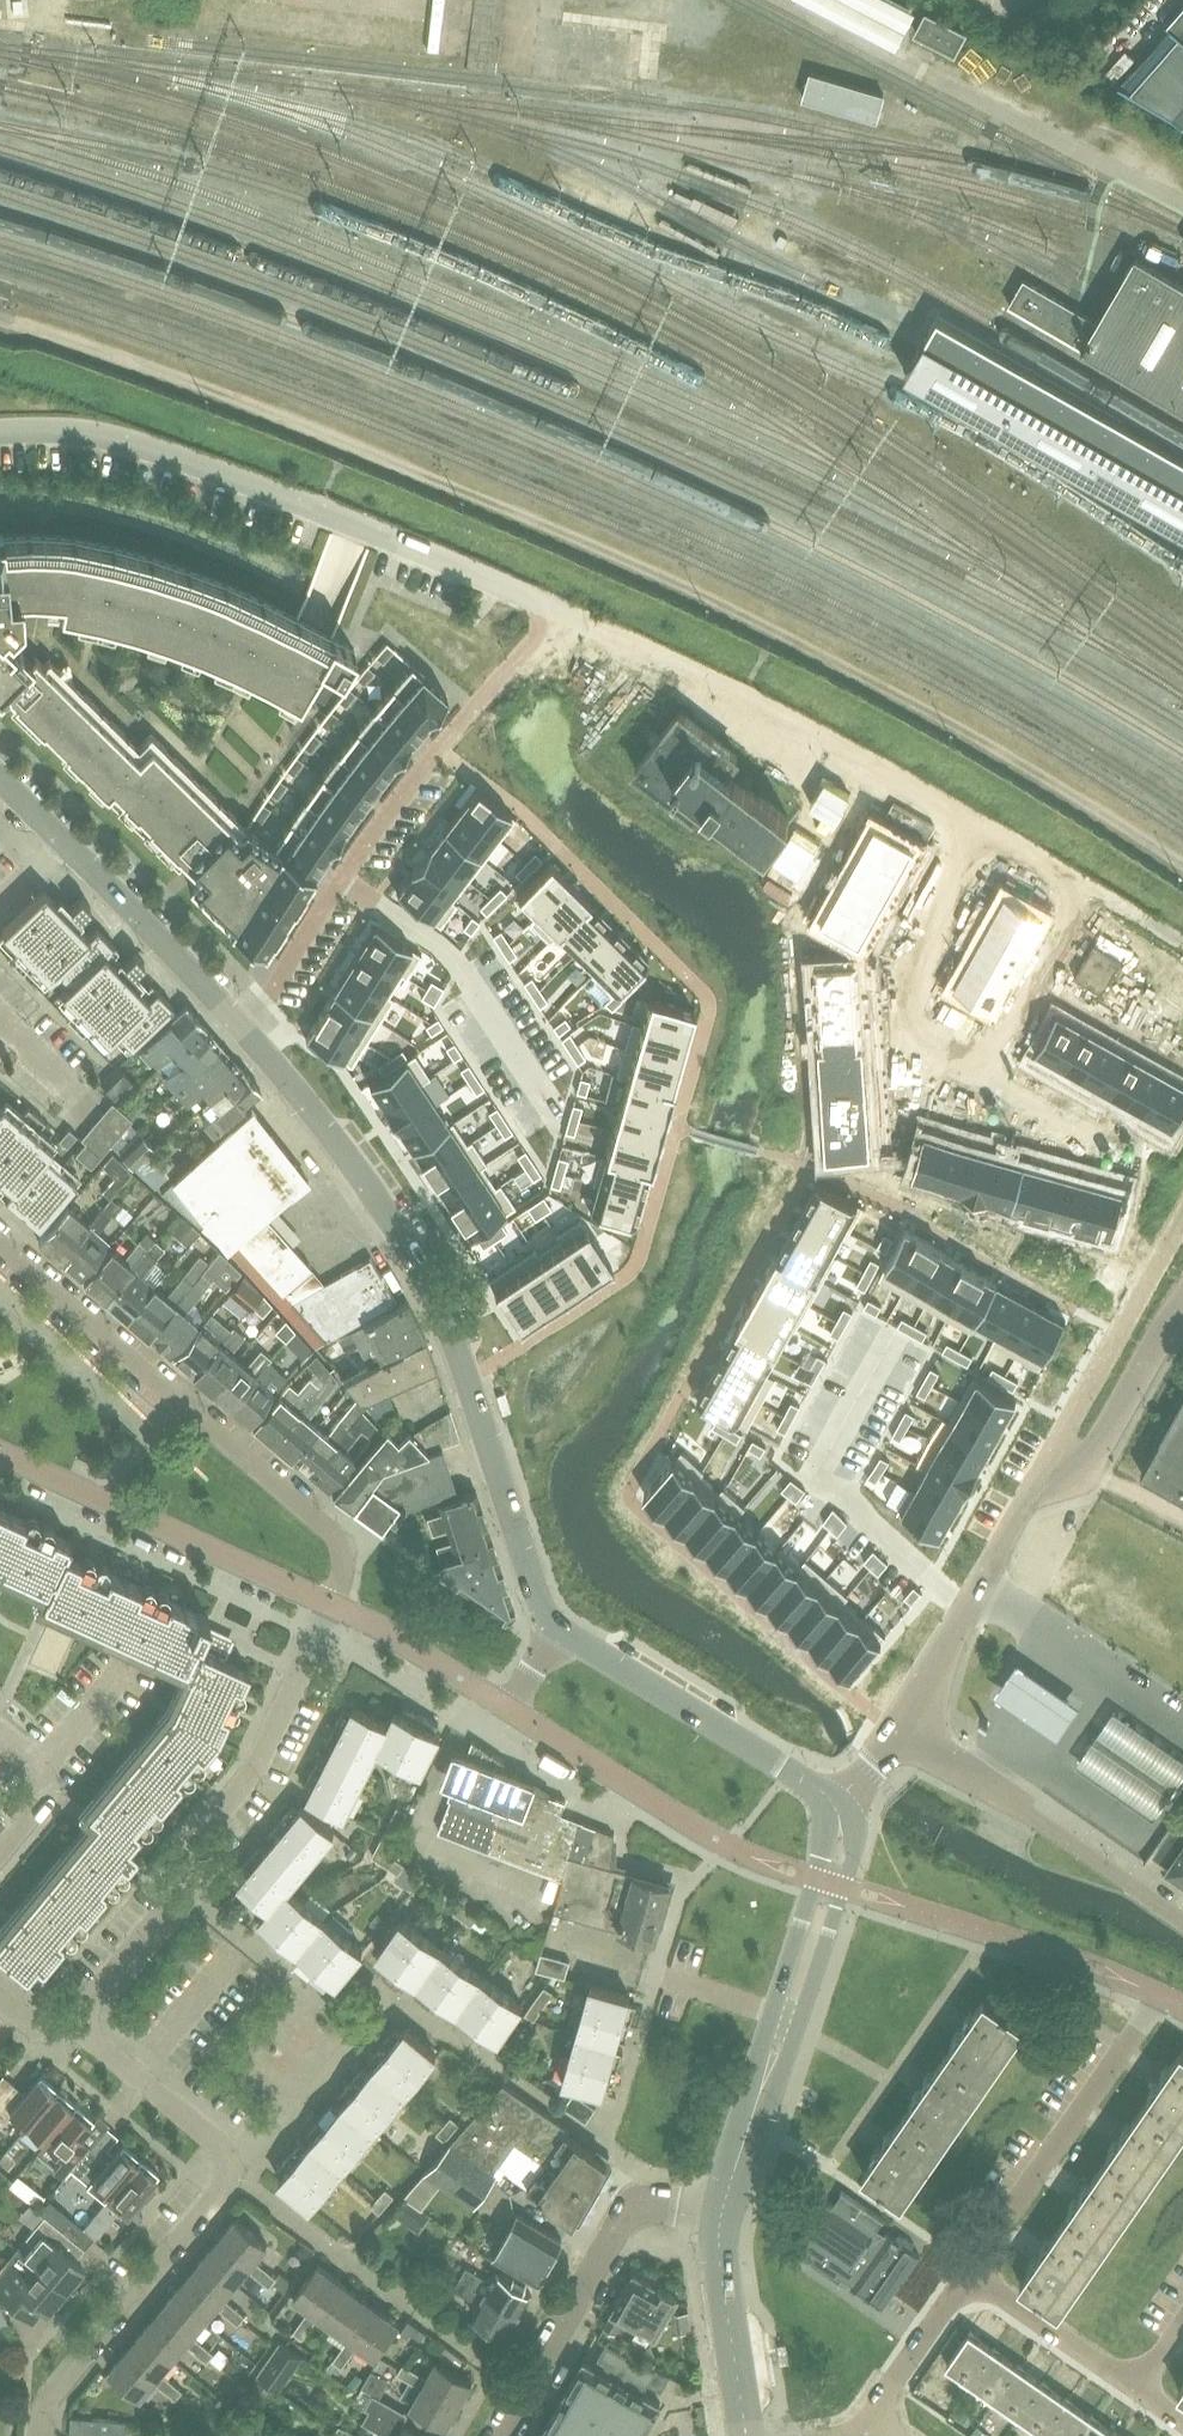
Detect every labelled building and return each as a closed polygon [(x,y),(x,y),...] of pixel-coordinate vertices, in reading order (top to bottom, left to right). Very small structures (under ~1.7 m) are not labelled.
[(894,0),(808,0),(897,46),(915,11),(894,0)] [(1166,23),(1171,28),(1119,86),(1182,121),(1182,4),(1166,23)] [(934,13),(922,36),(962,58),(975,35),(934,13)] [(1128,50),(1107,72),(1117,80),(1137,58),(1128,50)] [(810,71),(802,98),(877,121),(885,94),(810,71)] [(776,242),(783,246),(788,238),(780,234),(776,242)] [(1135,253),(1096,320),(1024,278),(1008,304),(1182,407),(1182,281),(1135,253)] [(906,374),(916,380),(952,400),(957,403),(1182,531),(1182,459),(1124,426),(1126,422),(938,316),(920,348),(911,364),(906,374)] [(296,695),(297,696),(314,667),(335,680),(354,648),(330,634),(311,624),(297,616),(262,598),(207,575),(150,556),(112,546),(73,538),(58,536),(28,535),(3,536),(3,534),(0,535),(0,678),(25,653),(4,633),(22,615),(20,592),(29,591),(61,593),(59,606),(95,614),(130,624),(165,635),(181,641),(198,647),(232,661),(264,678),(296,695)] [(383,662),(395,649),(387,642),(375,655),(383,662)] [(107,793),(111,789),(188,865),(190,866),(197,874),(239,832),(231,824),(151,745),(138,758),(44,665),(34,655),(30,658),(25,653),(0,678),(0,695),(3,691),(66,753),(79,766),(92,778),(105,792),(107,793)] [(246,825),(239,832),(197,874),(188,883),(229,924),(229,925),(264,947),(314,869),(328,848),(345,823),(359,804),(378,779),(392,760),(411,737),(427,718),(447,696),(411,663),(391,686),(373,707),(355,729),(338,751),(321,774),(305,797),(289,820),(274,843),(246,825)] [(356,677),(364,684),(375,671),(367,664),(356,677)] [(356,693),(348,686),(338,699),(346,706),(356,693)] [(320,722),(328,728),(339,715),(330,709),(320,722)] [(681,710),(636,768),(694,812),(705,798),(768,846),(791,816),(728,768),(739,754),(681,710)] [(302,745),(311,751),(321,738),(312,732),(302,745)] [(304,761),(295,755),(285,768),(294,774),(304,761)] [(269,792),(278,798),(287,784),(278,778),(269,792)] [(477,788),(460,810),(499,839),(515,817),(511,814),(477,788)] [(253,816),(262,821),(271,808),(262,802),(253,816)] [(460,810),(445,830),(483,859),(499,839),(460,810)] [(875,821),(861,846),(902,869),(915,844),(875,821)] [(429,849),(428,850),(467,880),(483,859),(445,830),(430,850),(429,849)] [(861,846),(848,870),(888,893),(902,869),(861,846)] [(428,850),(412,870),(457,904),(458,903),(453,899),(467,880),(428,850)] [(525,862),(532,868),(542,858),(536,851),(525,862)] [(550,861),(517,894),(537,913),(529,921),(529,922),(570,881),(550,861)] [(525,862),(515,872),(522,879),(532,868),(525,862)] [(413,872),(397,893),(431,919),(440,926),(457,904),(412,870),(412,871),(413,872)] [(848,870),(835,894),(875,916),(888,893),(848,870)] [(942,875),(935,887),(943,892),(950,879),(942,875)] [(570,881),(529,922),(549,941),(589,900),(570,881)] [(957,882),(950,894),(959,899),(966,886),(957,882)] [(490,897),(497,904),(507,894),(500,887),(490,897)] [(935,887),(928,900),(936,905),(943,892),(935,887)] [(44,889),(2,930),(18,946),(7,956),(23,972),(33,962),(49,978),(58,970),(71,983),(62,991),(78,1007),(67,1018),(83,1034),(93,1024),(109,1040),(117,1031),(132,1047),(174,1006),(152,983),(143,992),(111,958),(120,950),(98,927),(89,935),(44,889)] [(835,894),(822,918),(862,940),(875,916),(835,894)] [(950,894),(943,907),(952,912),(959,899),(950,894)] [(1005,894),(992,918),(1030,938),(1043,915),(1005,894)] [(82,896),(71,907),(80,917),(91,906),(82,896)] [(490,897),(480,908),(487,914),(497,904),(490,897)] [(589,900),(549,941),(550,942),(558,934),(576,952),(609,920),(589,900)] [(472,916),(464,928),(471,933),(480,922),(472,916)] [(992,918),(980,940),(1017,961),(1030,938),(992,918)] [(609,920),(576,952),(595,971),(591,975),(591,976),(628,939),(609,920)] [(915,922),(908,935),(917,940),(924,927),(915,922)] [(376,925),(361,948),(407,977),(422,954),(376,925)] [(932,927),(925,939),(934,944),(941,932),(932,927)] [(501,930),(493,936),(501,948),(509,943),(501,930)] [(908,935),(901,948),(910,952),(917,940),(908,935)] [(628,939),(591,976),(612,996),(616,992),(648,959),(628,939)] [(925,939),(918,952),(927,957),(934,944),(925,939)] [(980,940),(967,963),(1005,984),(1017,961),(980,940)] [(509,943),(501,948),(509,960),(517,955),(509,943)] [(1121,960),(1095,943),(1075,976),(1101,993),(1121,960)] [(361,948),(347,969),(394,998),(394,997),(389,994),(402,974),(407,978),(407,977),(361,948)] [(135,952),(124,962),(134,972),(145,961),(135,952)] [(859,959),(814,962),(815,991),(861,988),(859,959)] [(967,963),(954,986),(991,1007),(1005,984),(967,963)] [(347,969),(333,991),(380,1020),(394,998),(347,969)] [(908,970),(899,971),(900,985),(909,985),(908,970)] [(532,977),(524,982),(532,994),(540,989),(532,977)] [(432,980),(427,989),(439,996),(444,988),(432,980)] [(909,985),(900,985),(900,1000),(910,999),(909,985)] [(861,988),(815,991),(817,1018),(863,1015),(861,988)] [(427,989),(422,997),(434,1004),(439,996),(427,989)] [(540,989),(532,994),(540,1006),(548,1001),(540,989)] [(333,991),(320,1013),(366,1042),(380,1020),(333,991)] [(615,993),(605,1003),(612,1010),(622,999),(615,993)] [(631,1021),(631,1022),(686,1038),(694,1010),(650,998),(642,1024),(631,1021)] [(945,1002),(937,1016),(945,1020),(952,1006),(945,1002)] [(204,1024),(186,1004),(139,1047),(150,1059),(168,1042),(176,1051),(204,1024)] [(320,1013),(305,1036),(352,1065),(366,1042),(320,1013)] [(1057,1013),(1036,1050),(1060,1063),(1081,1026),(1057,1013)] [(863,1015),(817,1018),(819,1045),(865,1042),(863,1015)] [(438,1018),(426,1026),(431,1034),(443,1026),(438,1018)] [(565,1019),(553,1027),(558,1035),(571,1027),(565,1019)] [(631,1022),(624,1048),(679,1064),(686,1038),(631,1022)] [(181,1084),(223,1046),(204,1024),(176,1051),(163,1063),(169,1070),(163,1075),(176,1089),(181,1084)] [(912,1025),(902,1025),(903,1040),(913,1039),(912,1025)] [(1081,1026),(1060,1063),(1082,1076),(1103,1038),(1081,1026)] [(570,1034),(562,1040),(570,1052),(578,1047),(570,1034)] [(1103,1038),(1082,1076),(1105,1089),(1126,1051),(1103,1038)] [(913,1039),(903,1040),(904,1054),(914,1054),(913,1039)] [(454,1042),(446,1047),(454,1059),(462,1054),(454,1042)] [(865,1042),(819,1045),(821,1072),(867,1069),(865,1042)] [(202,1103),(242,1067),(223,1046),(181,1084),(176,1089),(187,1101),(194,1094),(202,1103)] [(578,1047),(570,1052),(578,1064),(586,1059),(578,1047)] [(406,1048),(394,1056),(399,1064),(405,1059),(411,1056),(406,1048)] [(624,1048),(616,1075),(673,1091),(673,1090),(672,1089),(679,1064),(624,1048)] [(1126,1051),(1105,1089),(1127,1101),(1148,1064),(1126,1051)] [(387,1071),(369,1083),(383,1105),(382,1105),(383,1106),(430,1075),(415,1053),(411,1056),(405,1059),(399,1064),(387,1071)] [(394,1056),(382,1063),(387,1071),(399,1064),(394,1056)] [(468,1064),(460,1069),(468,1081),(476,1076),(468,1064)] [(1148,1064),(1127,1101),(1150,1114),(1171,1076),(1148,1064)] [(135,1083),(119,1066),(102,1082),(118,1099),(135,1083)] [(914,1066),(905,1067),(906,1081),(915,1081),(914,1066)] [(242,1067),(202,1103),(211,1113),(203,1120),(214,1132),(261,1089),(242,1067)] [(867,1069),(821,1072),(823,1100),(868,1097),(867,1069)] [(430,1075),(383,1106),(397,1128),(434,1103),(421,1083),(430,1077),(430,1075)] [(616,1075),(616,1076),(628,1079),(620,1104),(666,1117),(673,1091),(616,1075)] [(476,1076),(468,1081),(476,1093),(484,1088),(476,1076)] [(1150,1114),(1174,1127),(1182,1110),(1182,1083),(1171,1076),(1150,1114)] [(581,1078),(577,1092),(586,1094),(590,1080),(581,1078)] [(948,1096),(946,1105),(960,1109),(962,1099),(948,1096)] [(868,1097),(823,1100),(824,1127),(870,1124),(868,1097)] [(962,1099),(960,1109),(973,1113),(976,1103),(962,1099)] [(1024,1099),(1021,1109),(1035,1112),(1038,1103),(1024,1099)] [(102,1113),(122,1131),(133,1119),(112,1101),(102,1113)] [(55,1164),(45,1155),(53,1146),(36,1132),(46,1121),(36,1112),(28,1106),(19,1117),(2,1102),(0,1105),(0,1178),(7,1184),(0,1192),(0,1193),(39,1227),(77,1183),(55,1164)] [(434,1103),(397,1128),(398,1129),(399,1128),(412,1149),(453,1122),(453,1121),(448,1124),(434,1103)] [(1038,1103),(1035,1112),(1049,1116),(1052,1107),(1038,1103)] [(573,1104),(569,1118),(578,1121),(582,1107),(573,1104)] [(620,1104),(613,1130),(658,1143),(666,1117),(620,1104)] [(149,1114),(142,1106),(131,1115),(138,1124),(149,1114)] [(497,1107),(489,1112),(497,1124),(505,1119),(497,1107)] [(912,1108),(908,1121),(917,1124),(921,1110),(912,1108)] [(325,1340),(396,1299),(372,1257),(325,1284),(311,1267),(311,1266),(266,1215),(290,1194),(291,1195),(293,1193),(292,1193),(308,1180),(252,1109),(191,1164),(162,1190),(220,1244),(222,1242),(228,1248),(236,1241),(325,1340)] [(998,1109),(995,1119),(1009,1123),(1012,1113),(998,1109)] [(1063,1110),(1061,1120),(1074,1124),(1077,1114),(1063,1110)] [(112,1143),(122,1131),(102,1113),(91,1125),(112,1143)] [(1012,1113),(1009,1123),(1023,1127),(1026,1117),(1012,1113)] [(569,1118),(565,1132),(575,1135),(578,1121),(569,1118)] [(505,1119),(497,1124),(505,1136),(513,1131),(505,1119)] [(908,1121),(904,1135),(913,1138),(917,1124),(908,1121)] [(453,1122),(412,1149),(427,1170),(472,1140),(472,1139),(467,1142),(453,1122)] [(1048,1123),(1045,1133),(1059,1137),(1062,1127),(1048,1123)] [(1098,1123),(1094,1132),(1106,1139),(1111,1130),(1098,1123)] [(870,1124),(824,1127),(826,1155),(872,1152),(870,1124)] [(101,1155),(112,1143),(91,1125),(81,1138),(86,1142),(101,1155)] [(1062,1127),(1059,1137),(1073,1141),(1076,1131),(1062,1127)] [(69,1128),(59,1139),(67,1146),(77,1134),(69,1128)] [(600,1154),(600,1155),(651,1169),(658,1143),(613,1130),(605,1155),(600,1154)] [(135,1166),(137,1164),(156,1146),(143,1132),(122,1152),(135,1166)] [(924,1136),(912,1177),(938,1185),(950,1143),(924,1136)] [(1121,1136),(1116,1144),(1129,1151),(1134,1143),(1121,1136)] [(472,1140),(427,1170),(441,1192),(486,1162),(472,1140)] [(91,1167),(101,1155),(86,1142),(76,1153),(91,1167)] [(950,1143),(938,1185),(963,1192),(975,1150),(950,1143)] [(1099,1143),(1094,1151),(1107,1158),(1111,1150),(1099,1143)] [(1134,1143),(1129,1151),(1142,1158),(1146,1150),(1134,1143)] [(159,1149),(142,1165),(158,1182),(175,1166),(159,1149)] [(112,1150),(101,1163),(115,1175),(102,1190),(111,1198),(135,1170),(112,1150)] [(525,1150),(517,1155),(525,1167),(533,1162),(525,1150)] [(963,1192),(963,1193),(988,1200),(988,1199),(1000,1157),(975,1150),(963,1192)] [(1111,1150),(1107,1158),(1119,1165),(1124,1157),(1111,1150)] [(600,1155),(592,1181),(642,1195),(649,1170),(651,1171),(651,1169),(600,1155)] [(559,1157),(555,1171),(564,1173),(568,1159),(559,1157)] [(1000,1157),(988,1199),(1013,1206),(1024,1164),(1000,1157)] [(486,1162),(441,1192),(455,1213),(501,1183),(500,1182),(495,1186),(482,1166),(487,1163),(486,1162)] [(533,1162),(525,1167),(533,1179),(541,1174),(533,1162)] [(1024,1164),(1013,1206),(1038,1213),(1049,1171),(1024,1164)] [(555,1171),(551,1185),(560,1187),(564,1173),(555,1171)] [(1049,1171),(1038,1213),(1063,1220),(1074,1178),(1049,1171)] [(1074,1178),(1063,1220),(1088,1227),(1099,1185),(1074,1178)] [(590,1210),(634,1223),(642,1195),(592,1181),(592,1182),(597,1184),(590,1210)] [(818,1182),(804,1207),(844,1230),(858,1205),(818,1182)] [(501,1183),(455,1213),(470,1236),(506,1212),(516,1206),(501,1183)] [(1099,1185),(1088,1227),(1114,1234),(1125,1192),(1099,1185)] [(544,1196),(535,1202),(543,1214),(552,1208),(544,1196)] [(110,1242),(98,1231),(119,1206),(111,1198),(89,1224),(60,1258),(81,1276),(110,1242)] [(535,1202),(527,1207),(535,1219),(543,1214),(535,1202)] [(89,1224),(80,1216),(68,1206),(39,1240),(60,1258),(89,1224)] [(804,1207),(791,1231),(831,1253),(844,1230),(804,1207)] [(187,1218),(175,1230),(188,1242),(199,1229),(187,1218)] [(580,1218),(556,1233),(588,1282),(612,1266),(580,1218)] [(502,1224),(490,1232),(495,1240),(507,1232),(502,1224)] [(791,1231),(778,1255),(818,1277),(831,1253),(791,1231)] [(906,1231),(885,1269),(909,1282),(930,1244),(906,1231)] [(112,1248),(84,1280),(106,1299),(149,1250),(156,1241),(146,1232),(139,1241),(123,1258),(112,1248)] [(490,1232),(478,1240),(484,1248),(495,1240),(490,1232)] [(534,1248),(534,1249),(566,1297),(588,1282),(556,1233),(555,1234),(558,1239),(538,1253),(534,1248)] [(884,1235),(877,1248),(886,1253),(893,1240),(884,1235)] [(149,1250),(106,1299),(127,1316),(154,1285),(141,1273),(156,1256),(164,1247),(156,1241),(149,1250)] [(930,1244),(909,1282),(931,1295),(952,1257),(930,1244)] [(190,1286),(149,1335),(170,1354),(197,1323),(183,1311),(199,1294),(213,1278),(226,1289),(243,1268),(223,1248),(208,1266),(203,1271),(190,1286)] [(534,1249),(511,1264),(543,1312),(566,1297),(534,1249)] [(778,1255),(765,1279),(805,1301),(818,1277),(778,1255)] [(154,1285),(127,1316),(149,1335),(190,1286),(203,1271),(208,1266),(198,1257),(180,1277),(165,1295),(154,1285)] [(952,1257),(931,1295),(954,1307),(975,1270),(952,1257)] [(871,1259),(864,1272),(873,1276),(880,1264),(871,1259)] [(511,1264),(487,1279),(493,1289),(519,1328),(543,1312),(511,1264)] [(975,1270),(954,1307),(976,1320),(997,1282),(975,1270)] [(252,1307),(254,1304),(264,1293),(245,1271),(229,1290),(252,1307)] [(864,1272),(857,1284),(866,1289),(873,1276),(864,1272)] [(765,1279),(751,1303),(791,1325),(805,1301),(765,1279)] [(997,1282),(976,1320),(999,1332),(1020,1295),(997,1282)] [(264,1293),(254,1304),(264,1313),(273,1303),(264,1293)] [(1020,1295),(999,1332),(1022,1345),(1042,1307),(1020,1295)] [(869,1298),(864,1307),(877,1314),(881,1305),(869,1298)] [(386,1388),(436,1366),(425,1335),(406,1299),(339,1337),(345,1350),(359,1342),(371,1365),(344,1379),(362,1399),(386,1388)] [(751,1303),(738,1326),(778,1349),(791,1325),(751,1303)] [(845,1307),(838,1319),(846,1324),(853,1312),(845,1307)] [(1042,1307),(1022,1345),(1045,1358),(1066,1320),(1042,1307)] [(232,1329),(222,1321),(212,1312),(201,1326),(174,1357),(195,1375),(232,1329)] [(902,1317),(898,1325),(910,1332),(915,1324),(902,1317)] [(287,1338),(295,1328),(286,1318),(276,1330),(287,1338)] [(838,1319),(831,1332),(839,1337),(846,1324),(838,1319)] [(915,1324),(910,1332),(923,1339),(928,1331),(915,1324)] [(239,1359),(231,1352),(246,1335),(235,1326),(232,1329),(195,1375),(214,1391),(239,1359)] [(738,1326),(725,1350),(765,1373),(778,1349),(738,1326)] [(295,1328),(287,1338),(285,1340),(303,1361),(313,1349),(295,1328)] [(948,1342),(943,1350),(955,1357),(960,1349),(948,1342)] [(231,1406),(268,1361),(272,1356),(263,1349),(259,1353),(248,1367),(239,1359),(214,1391),(231,1406)] [(960,1349),(955,1357),(968,1364),(973,1356),(960,1349)] [(725,1350),(711,1374),(752,1396),(765,1373),(725,1350)] [(325,1379),(332,1370),(321,1356),(317,1352),(309,1361),(325,1379)] [(818,1354),(811,1367),(820,1372),(827,1359),(818,1354)] [(287,1377),(277,1369),(268,1361),(231,1406),(249,1422),(287,1377)] [(931,1366),(924,1379),(932,1384),(939,1371),(931,1366)] [(811,1367),(804,1380),(813,1384),(820,1372),(811,1367)] [(993,1367),(988,1376),(1001,1383),(1005,1374),(993,1367)] [(306,1417),(319,1403),(340,1378),(332,1370),(325,1379),(320,1385),(273,1441),(291,1457),(317,1427),(306,1417)] [(711,1374),(698,1399),(738,1421),(752,1396),(711,1374)] [(1005,1374),(1001,1383),(1013,1390),(1018,1381),(1005,1374)] [(273,1441),(320,1385),(309,1376),(298,1389),(289,1382),(279,1394),(253,1425),(273,1441)] [(924,1379),(917,1392),(925,1396),(932,1384),(924,1379)] [(979,1379),(966,1402),(1003,1423),(1017,1400),(979,1379)] [(387,1389),(363,1400),(377,1417),(395,1405),(387,1389)] [(310,1473),(362,1410),(365,1407),(356,1397),(325,1434),(317,1427),(291,1457),(310,1473)] [(1141,1472),(1182,1496),(1182,1397),(1141,1472)] [(792,1402),(785,1415),(793,1420),(800,1407),(792,1402)] [(966,1402),(953,1425),(991,1446),(1003,1423),(966,1402)] [(328,1489),(354,1459),(344,1450),(360,1432),(371,1441),(380,1430),(362,1410),(310,1473),(328,1489)] [(906,1412),(899,1424),(907,1429),(914,1416),(906,1412)] [(785,1415),(777,1427),(786,1432),(793,1420),(785,1415)] [(717,1418),(712,1427),(725,1434),(730,1425),(717,1418)] [(899,1424),(892,1437),(900,1442),(907,1429),(899,1424)] [(730,1425),(725,1434),(737,1441),(742,1432),(730,1425)] [(953,1425),(941,1448),(978,1468),(991,1446),(953,1425)] [(387,1430),(332,1493),(353,1508),(383,1469),(428,1453),(408,1429),(399,1440),(387,1430)] [(753,1439),(749,1447),(761,1454),(766,1445),(753,1439)] [(397,1508),(399,1505),(403,1508),(454,1488),(443,1447),(428,1453),(383,1469),(353,1508),(381,1528),(386,1521),(395,1528),(405,1514),(397,1508)] [(941,1448),(928,1470),(966,1491),(967,1492),(979,1469),(978,1468),(941,1448)] [(881,1457),(874,1469),(882,1474),(889,1462),(881,1457)] [(675,1459),(645,1494),(666,1513),(696,1478),(675,1459)] [(874,1469),(867,1482),(875,1487),(882,1474),(874,1469)] [(928,1470),(915,1493),(953,1514),(966,1491),(928,1470)] [(696,1478),(666,1513),(687,1531),(717,1496),(696,1478)] [(791,1478),(782,1489),(789,1496),(799,1485),(791,1478)] [(799,1485),(789,1496),(797,1502),(806,1491),(799,1485)] [(449,1535),(487,1523),(476,1490),(439,1503),(443,1513),(427,1519),(432,1534),(447,1529),(449,1535)] [(915,1493),(902,1516),(940,1537),(953,1514),(915,1493)] [(717,1496),(687,1531),(707,1548),(737,1514),(717,1496)] [(67,1551),(66,1550),(71,1539),(0,1506),(0,1566),(46,1587),(49,1589),(44,1599),(57,1605),(79,1556),(67,1551)] [(737,1514),(707,1548),(728,1566),(758,1532),(737,1514)] [(833,1514),(823,1525),(830,1532),(840,1521),(833,1514)] [(840,1521),(830,1532),(838,1538),(847,1527),(840,1521)] [(482,1560),(497,1556),(487,1523),(449,1535),(451,1541),(436,1546),(440,1560),(441,1559),(451,1556),(453,1560),(480,1552),(482,1560)] [(758,1532),(728,1566),(748,1584),(778,1550),(758,1532)] [(778,1550),(748,1584),(769,1602),(799,1568),(778,1550)] [(874,1550),(864,1561),(872,1568),(881,1557),(874,1550)] [(514,1609),(497,1556),(482,1560),(480,1552),(453,1560),(451,1556),(441,1559),(440,1560),(441,1560),(435,1568),(503,1617),(514,1609)] [(87,1831),(128,1865),(137,1854),(128,1846),(218,1738),(250,1670),(220,1656),(227,1640),(203,1628),(209,1616),(79,1556),(57,1605),(192,1667),(173,1709),(87,1812),(96,1820),(87,1831)] [(881,1557),(872,1568),(879,1574),(888,1563),(881,1557)] [(799,1568),(769,1602),(789,1620),(820,1586),(799,1568)] [(913,1584),(904,1595),(911,1602),(921,1591),(913,1584)] [(820,1586),(789,1620),(810,1638),(840,1603),(820,1586)] [(840,1603),(810,1638),(830,1656),(861,1621),(840,1603)] [(861,1621),(830,1656),(852,1675),(882,1640),(861,1621)] [(1058,1738),(1080,1706),(1018,1662),(996,1694),(1058,1738)] [(378,1747),(389,1723),(354,1705),(351,1711),(344,1707),(327,1742),(334,1745),(332,1750),(368,1768),(378,1747)] [(389,1723),(378,1747),(422,1769),(441,1733),(435,1730),(439,1723),(405,1706),(401,1713),(395,1710),(389,1723)] [(1092,1740),(1169,1793),(1174,1785),(1098,1732),(1092,1740)] [(456,1785),(439,1830),(563,1878),(569,1855),(584,1858),(596,1827),(583,1822),(582,1824),(560,1815),(566,1801),(550,1794),(549,1795),(533,1788),(502,1776),(507,1763),(504,1761),(504,1760),(473,1739),(467,1755),(455,1750),(443,1781),(456,1785)] [(346,1813),(368,1768),(332,1750),(329,1754),(322,1751),(305,1785),(312,1789),(309,1794),(346,1813)] [(272,1843),(302,1870),(335,1830),(304,1805),(300,1809),(294,1804),(269,1834),(275,1839),(272,1843)] [(373,1857),(400,1875),(407,1865),(387,1851),(407,1813),(397,1808),(373,1857)] [(611,1866),(613,1833),(596,1827),(584,1858),(569,1855),(563,1878),(554,1910),(654,1939),(671,1883),(611,1866)] [(0,1935),(0,1954),(32,1981),(128,1865),(87,1831),(0,1935)] [(302,1870),(272,1843),(269,1847),(262,1841),(238,1871),(244,1876),(240,1881),(270,1906),(288,1887),(302,1870)] [(1167,1868),(1182,1878),(1182,1845),(1167,1868)] [(299,1949),(325,1918),(288,1887),(270,1906),(261,1917),(266,1921),(260,1927),(290,1952),(295,1946),(299,1949)] [(480,1916),(462,1903),(455,1912),(474,1925),(480,1916)] [(325,1918),(299,1949),(303,1952),(298,1959),(327,1983),(333,1977),(337,1981),(363,1950),(325,1918)] [(419,1981),(442,1947),(401,1919),(378,1952),(383,1956),(378,1963),(410,1985),(414,1978),(419,1981)] [(459,2009),(482,1976),(442,1947),(419,1981),(423,1984),(418,1991),(450,2013),(454,2006),(459,2009)] [(573,1962),(542,1953),(536,1973),(567,1982),(573,1962)] [(482,1976),(459,2009),(463,2012),(458,2019),(490,2041),(494,2034),(499,2038),(523,2004),(482,1976)] [(578,2032),(617,2043),(618,2038),(626,2040),(637,2003),(629,2001),(630,1995),(591,1984),(578,2032)] [(536,2021),(555,1994),(545,1987),(526,2014),(536,2021)] [(1002,2008),(1001,2009),(985,1998),(944,2056),(982,2083),(1023,2024),(1008,2014),(1009,2013),(1002,2008)] [(374,2066),(406,2091),(437,2054),(406,2028),(402,2032),(396,2027),(371,2057),(377,2062),(374,2066)] [(615,2048),(617,2043),(578,2032),(564,2080),(603,2091),(605,2085),(613,2087),(623,2050),(615,2048)] [(1180,2133),(1182,2128),(1182,2049),(1182,2048),(1142,2107),(1180,2133)] [(942,2141),(982,2083),(944,2056),(904,2114),(942,2141)] [(406,2091),(374,2066),(371,2070),(365,2064),(340,2094),(346,2099),(343,2103),(374,2129),(406,2091)] [(14,2083),(3,2073),(0,2077),(0,2099),(14,2083)] [(58,2089),(40,2074),(25,2092),(14,2083),(0,2099),(0,2116),(3,2119),(10,2110),(28,2125),(58,2089)] [(452,2142),(493,2172),(516,2141),(545,2162),(528,2185),(574,2219),(607,2161),(568,2132),(569,2130),(504,2082),(452,2142)] [(46,2140),(76,2104),(58,2089),(28,2125),(46,2140)] [(575,2091),(565,2105),(587,2120),(596,2106),(575,2091)] [(374,2129),(343,2103),(339,2107),(333,2102),(309,2132),(315,2137),(312,2141),(343,2167),(374,2129)] [(71,2169),(91,2146),(79,2137),(94,2119),(76,2104),(46,2140),(36,2151),(66,2176),(71,2169)] [(1139,2191),(1180,2133),(1142,2107),(1102,2164),(1139,2191)] [(902,2199),(942,2141),(904,2114),(863,2173),(880,2184),(879,2185),(886,2190),(886,2189),(902,2199)] [(460,2123),(451,2116),(437,2133),(445,2140),(460,2123)] [(91,2146),(71,2169),(82,2179),(86,2174),(92,2179),(110,2194),(141,2158),(123,2142),(114,2153),(109,2149),(97,2139),(91,2146)] [(343,2167),(312,2141),(308,2145),(302,2140),(277,2169),(284,2174),(280,2179),(311,2205),(343,2167)] [(499,2176),(493,2172),(452,2142),(428,2169),(477,2205),(499,2176)] [(154,2187),(150,2184),(159,2173),(141,2158),(110,2194),(105,2200),(128,2218),(154,2187)] [(1099,2249),(1139,2191),(1102,2164),(1062,2223),(1099,2249)] [(8,2186),(14,2178),(0,2167),(0,2182),(7,2187),(8,2186)] [(47,2197),(36,2188),(27,2199),(38,2208),(47,2197)] [(395,2195),(386,2188),(372,2205),(380,2212),(395,2195)] [(850,2284),(863,2293),(860,2297),(869,2302),(871,2299),(884,2308),(900,2284),(899,2283),(900,2283),(898,2282),(901,2278),(902,2279),(903,2279),(920,2255),(911,2249),(914,2244),(899,2233),(896,2239),(886,2232),(886,2233),(878,2227),(883,2220),(884,2221),(885,2219),(842,2190),(841,2191),(842,2192),(833,2205),(825,2200),(801,2234),(807,2238),(797,2251),(796,2250),(795,2252),(841,2283),(842,2282),(840,2281),(842,2278),(850,2284)] [(427,2211),(409,2198),(398,2214),(416,2227),(427,2211)] [(562,2239),(552,2233),(519,2213),(495,2255),(527,2274),(538,2281),(562,2239)] [(67,2234),(61,2229),(44,2215),(17,2248),(34,2261),(64,2287),(83,2265),(58,2245),(67,2234)] [(61,2229),(67,2234),(84,2248),(94,2237),(71,2217),(61,2229)] [(237,2218),(221,2237),(256,2266),(252,2271),(261,2278),(264,2274),(268,2270),(255,2259),(268,2244),(237,2218)] [(393,2234),(381,2223),(368,2238),(381,2249),(393,2234)] [(1059,2308),(1099,2249),(1062,2223),(1021,2282),(1038,2293),(1037,2294),(1044,2299),(1045,2298),(1059,2308)] [(221,2237),(205,2256),(236,2282),(248,2268),(252,2271),(256,2266),(221,2237)] [(34,2261),(17,2248),(0,2268),(0,2305),(1,2307),(10,2302),(32,2320),(43,2307),(46,2309),(64,2287),(34,2261)] [(205,2256),(189,2275),(224,2304),(220,2308),(229,2316),(233,2312),(237,2307),(224,2297),(236,2282),(205,2256)] [(319,2264),(294,2297),(310,2308),(307,2312),(312,2316),(338,2278),(334,2275),(319,2264)] [(531,2293),(519,2286),(496,2273),(491,2281),(467,2266),(460,2277),(519,2314),(531,2293)] [(264,2274),(261,2278),(270,2286),(273,2282),(277,2277),(268,2270),(264,2274)] [(606,2325),(615,2330),(622,2316),(656,2335),(678,2296),(659,2285),(658,2286),(635,2272),(613,2311),(606,2325)] [(273,2282),(285,2292),(288,2288),(293,2282),(292,2282),(281,2273),(277,2277),(273,2282)] [(189,2275),(174,2294),(205,2320),(217,2305),(220,2308),(224,2304),(189,2275)] [(506,2336),(519,2314),(460,2277),(454,2288),(478,2302),(471,2315),(506,2336)] [(307,2312),(300,2322),(305,2325),(310,2329),(320,2315),(335,2326),(358,2293),(343,2282),(338,2278),(312,2316),(307,2312)] [(358,2293),(335,2326),(350,2337),(347,2341),(351,2345),(378,2307),(373,2304),(358,2293)] [(174,2294),(158,2313),(193,2342),(189,2346),(198,2353),(202,2349),(205,2345),(193,2334),(205,2320),(174,2294)] [(233,2312),(229,2316),(238,2324),(242,2319),(246,2315),(237,2307),(233,2312)] [(343,2347),(340,2351),(344,2354),(349,2357),(359,2344),(375,2356),(399,2322),(383,2311),(378,2307),(351,2345),(347,2341),(343,2347)] [(158,2313),(142,2332),(173,2357),(185,2343),(189,2346),(193,2342),(158,2313)] [(300,2322),(294,2331),(298,2334),(298,2335),(303,2338),(310,2329),(305,2325),(300,2322)] [(972,2381),(994,2348),(970,2331),(947,2364),(972,2381)] [(142,2332),(126,2351),(161,2379),(158,2384),(167,2391),(170,2387),(174,2382),(161,2372),(173,2357),(142,2332)] [(304,2356),(297,2352),(280,2340),(258,2373),(275,2385),(282,2390),(304,2356)] [(609,2341),(595,2365),(586,2360),(543,2435),(642,2435),(660,2404),(642,2394),(648,2384),(661,2392),(670,2376),(609,2341)] [(202,2349),(198,2353),(207,2361),(211,2357),(214,2352),(205,2345),(202,2349)] [(996,2397),(1019,2365),(994,2348),(972,2381),(996,2397)] [(126,2351),(111,2370),(142,2395),(154,2381),(158,2384),(161,2379),(126,2351)] [(340,2351),(333,2360),(338,2364),(342,2367),(349,2357),(344,2354),(340,2351)] [(411,2374),(408,2379),(418,2385),(421,2380),(460,2402),(473,2380),(437,2360),(428,2377),(414,2369),(411,2374)] [(400,2368),(398,2373),(408,2379),(411,2374),(414,2369),(403,2363),(400,2368)] [(1020,2414),(1043,2382),(1019,2365),(996,2397),(1020,2414)] [(362,2386),(378,2395),(388,2378),(372,2369),(362,2386)] [(356,2392),(365,2381),(356,2373),(347,2385),(356,2392)] [(422,2387),(413,2404),(448,2424),(460,2402),(421,2380),(418,2385),(422,2387)] [(170,2387),(167,2391),(176,2399),(179,2394),(183,2390),(174,2382),(170,2387)] [(1044,2431),(1067,2399),(1047,2385),(1043,2382),(1020,2414),(1044,2431)] [(378,2395),(362,2386),(354,2399),(371,2408),(364,2422),(389,2435),(419,2435),(397,2423),(405,2411),(378,2395)] [(179,2394),(176,2399),(186,2407),(193,2398),(183,2390),(179,2394)] [(1092,2416),(1067,2399),(1044,2431),(1052,2435),(1077,2435),(1092,2416)] [(85,2417),(71,2416),(70,2435),(84,2435),(85,2417)] [(1116,2432),(1092,2416),(1077,2435),(1113,2435),(1116,2432)] [(128,2420),(85,2417),(84,2435),(104,2435),(128,2420)] [(128,2420),(104,2435),(127,2435),(128,2420)] [(971,2435),(972,2435),(988,2435),(989,2434),(977,2426),(971,2435)]
